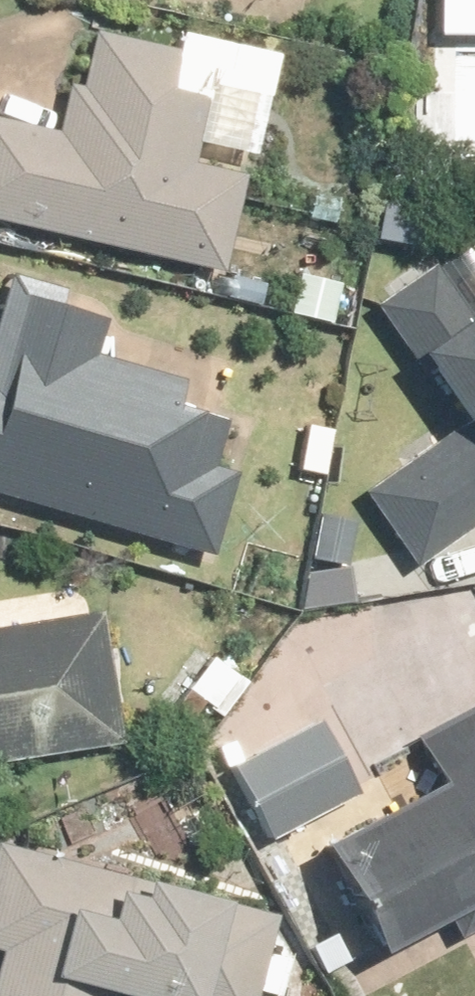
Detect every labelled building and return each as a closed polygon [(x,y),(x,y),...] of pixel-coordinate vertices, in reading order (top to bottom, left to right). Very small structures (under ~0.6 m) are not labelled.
[(222,271),(274,58),(85,12),(58,123),(0,109),(0,217),(222,271)] [(340,183),(298,179),(293,221),(335,226),(340,183)] [(418,562),(474,526),(474,303),(461,312),(429,260),(372,296),(452,423),(365,477),(418,562)] [(219,559),(259,424),(192,405),(200,377),(111,351),(124,305),(5,270),(0,287),(0,495),(219,559)] [(342,283),(293,271),(280,320),(329,333),(342,283)] [(329,428),(294,423),(287,480),(322,484),(329,428)] [(0,630),(0,764),(127,745),(106,613),(0,630)] [(213,650),(162,709),(180,725),(198,704),(213,717),(246,679),(213,650)] [(419,735),(444,784),(329,842),(385,953),(455,918),(463,933),(474,927),(474,707),(419,735)] [(236,758),(268,827),(353,788),(322,719),(236,758)] [(0,841),(0,942),(6,943),(0,966),(0,995),(123,995),(126,995),(261,995),(282,915),(0,841)]
